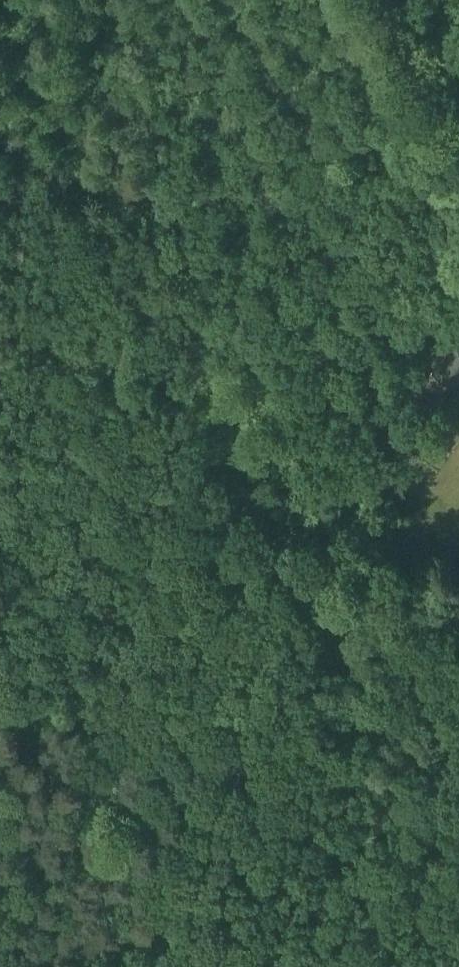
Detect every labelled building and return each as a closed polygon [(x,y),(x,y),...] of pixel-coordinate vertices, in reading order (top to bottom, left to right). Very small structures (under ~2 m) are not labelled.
[(435,369),(418,391),(435,407),(453,384),(457,387),(458,385),(458,345),(452,341),(433,367),(435,369)]
